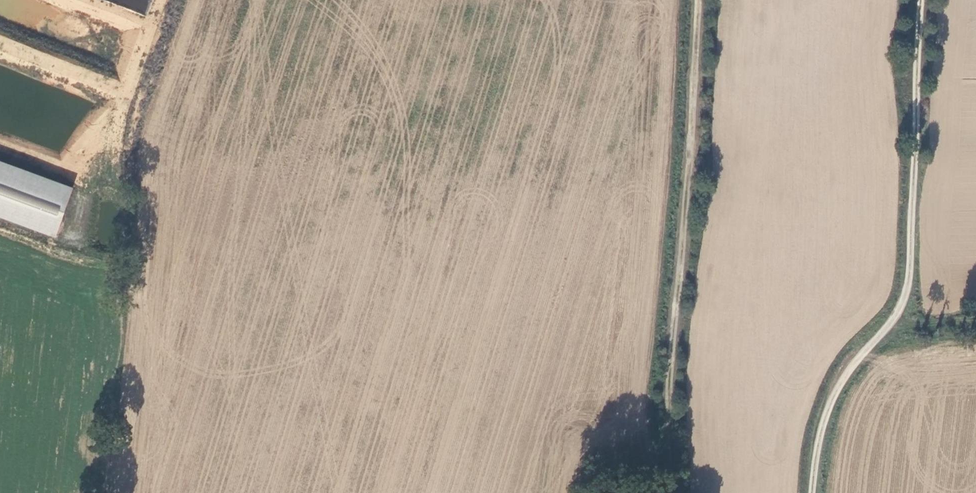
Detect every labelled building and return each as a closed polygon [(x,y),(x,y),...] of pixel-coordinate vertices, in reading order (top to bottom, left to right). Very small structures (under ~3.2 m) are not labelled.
[(88,14),(92,0),(44,0),(88,14)] [(89,63),(18,43),(15,52),(10,50),(7,62),(84,83),(89,63)] [(0,163),(0,220),(55,241),(71,188),(0,163)]
